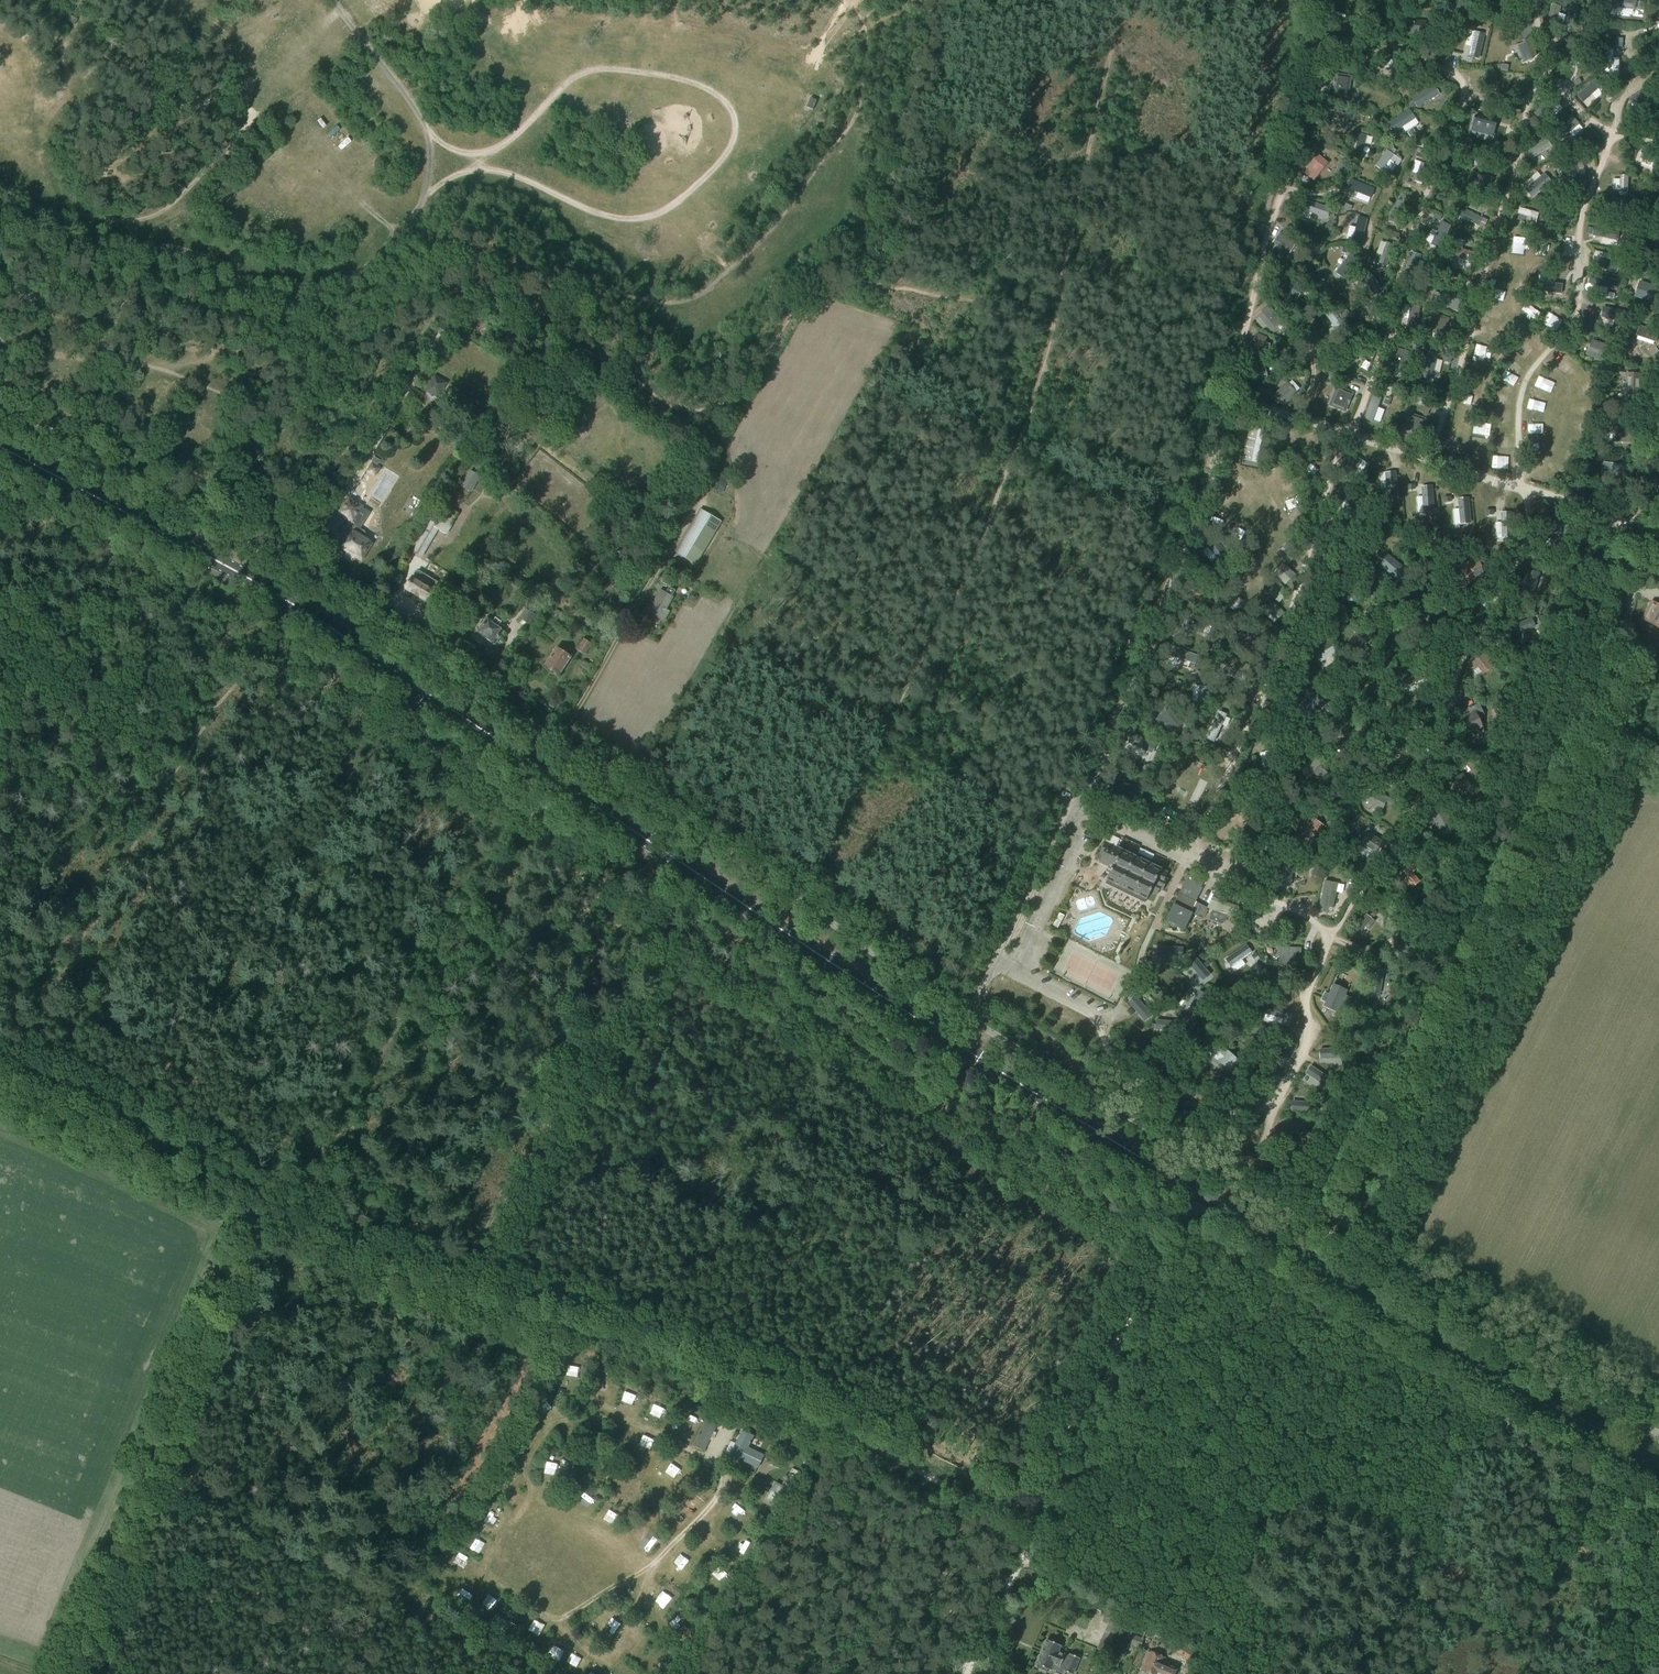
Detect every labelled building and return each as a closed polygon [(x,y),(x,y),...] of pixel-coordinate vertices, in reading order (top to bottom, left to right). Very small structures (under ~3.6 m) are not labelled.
[(1611,7),(1635,10),(1636,1),(1629,0),(1612,0),(1611,7)] [(1552,4),(1547,24),(1555,26),(1561,6),(1552,4)] [(74,26),(78,20),(69,15),(66,21),(74,26)] [(1426,21),(1404,20),(1403,35),(1426,35),(1426,21)] [(1474,31),(1468,56),(1478,58),(1484,34),(1474,31)] [(1523,44),(1518,46),(1523,58),(1524,62),(1532,59),(1532,57),(1531,39),(1523,42),(1523,43),(1523,44)] [(1651,51),(1658,58),(1658,57),(1658,42),(1651,51)] [(1579,46),(1561,57),(1565,64),(1584,53),(1579,46)] [(1604,48),(1603,74),(1613,74),(1613,49),(1604,48)] [(1392,60),(1375,62),(1375,70),(1393,67),(1392,60)] [(1421,63),(1402,72),(1406,79),(1424,71),(1421,63)] [(1483,73),(1481,81),(1487,83),(1494,85),(1498,72),(1491,70),(1490,74),(1483,73)] [(1334,75),(1331,96),(1348,99),(1351,78),(1334,75)] [(1477,83),(1474,92),(1480,94),(1483,85),(1477,83)] [(1435,85),(1413,98),(1418,106),(1440,94),(1435,85)] [(1651,86),(1629,99),(1634,108),(1656,95),(1651,86)] [(1607,95),(1598,106),(1603,110),(1612,100),(1607,95)] [(1553,97),(1534,114),(1540,120),(1559,104),(1553,97)] [(813,110),(817,101),(812,99),(811,98),(808,107),(809,108),(813,110)] [(1410,110),(1388,124),(1394,132),(1415,118),(1410,110)] [(1349,118),(1328,111),(1324,120),(1346,128),(1349,118)] [(1474,113),(1471,128),(1473,129),(1472,132),(1479,134),(1480,130),(1489,132),(1492,116),(1474,113)] [(1573,117),(1554,134),(1560,141),(1579,124),(1573,117)] [(1359,133),(1353,156),(1361,158),(1367,135),(1359,133)] [(1547,139),(1529,151),(1533,157),(1552,145),(1547,139)] [(222,152),(228,145),(222,140),(216,148),(222,152)] [(1390,146),(1387,150),(1393,155),(1396,150),(1390,146)] [(1639,159),(1658,166),(1658,154),(1643,148),(1639,159)] [(1387,150),(1376,166),(1382,171),(1389,160),(1397,166),(1401,160),(1393,155),(1387,150)] [(1311,162),(1310,161),(1305,167),(1312,172),(1308,177),(1314,181),(1329,163),(1318,154),(1311,162)] [(1575,157),(1566,159),(1572,183),(1581,181),(1575,157)] [(1341,161),(1338,168),(1344,171),(1347,163),(1341,161)] [(1420,162),(1413,181),(1422,184),(1429,166),(1420,162)] [(1473,171),(1469,180),(1491,188),(1494,178),(1473,171)] [(1544,173),(1525,189),(1532,197),(1551,181),(1544,173)] [(1620,175),(1619,195),(1627,195),(1628,175),(1620,175)] [(1351,179),(1347,188),(1370,198),(1374,189),(1351,179)] [(1559,197),(1550,198),(1554,221),(1563,220),(1559,197)] [(1303,200),(1300,209),(1326,218),(1329,209),(1303,200)] [(1613,202),(1611,209),(1619,211),(1617,220),(1628,222),(1630,214),(1626,213),(1627,205),(1613,202)] [(1392,214),(1388,223),(1403,229),(1411,208),(1402,205),(1398,216),(1392,214)] [(1460,207),(1456,215),(1460,217),(1458,220),(1465,223),(1466,220),(1479,226),(1483,218),(1460,207)] [(1519,207),(1517,214),(1537,219),(1539,213),(1519,207)] [(1652,207),(1648,210),(1653,216),(1658,212),(1652,207)] [(1442,222),(1431,245),(1440,249),(1451,226),(1442,222)] [(1594,226),(1592,236),(1617,241),(1619,231),(1594,226)] [(1337,229),(1336,236),(1359,238),(1360,231),(1337,229)] [(1280,233),(1272,244),(1275,246),(1273,250),(1286,259),(1296,243),(1280,233)] [(1386,242),(1379,262),(1387,265),(1394,244),(1386,242)] [(1455,247),(1452,256),(1459,258),(1457,264),(1470,268),(1472,262),(1469,262),(1472,252),(1455,247)] [(1351,252),(1337,273),(1344,278),(1359,258),(1351,252)] [(1411,252),(1403,276),(1412,279),(1420,255),(1411,252)] [(1594,256),(1592,266),(1616,272),(1619,262),(1594,256)] [(1368,271),(1360,277),(1374,295),(1382,288),(1368,271)] [(1590,273),(1588,283),(1613,289),(1615,279),(1590,273)] [(1279,291),(1296,302),(1305,287),(1288,276),(1279,291)] [(1636,286),(1641,289),(1637,295),(1644,299),(1647,294),(1656,299),(1658,294),(1658,287),(1654,284),(1642,277),(1636,286)] [(1434,291),(1430,301),(1457,310),(1461,300),(1434,291)] [(1419,302),(1399,308),(1400,314),(1420,309),(1419,302)] [(1365,303),(1362,310),(1383,321),(1386,313),(1365,303)] [(1269,305),(1257,315),(1271,331),(1282,321),(1269,305)] [(1603,308),(1601,318),(1626,323),(1628,313),(1603,308)] [(1333,309),(1325,315),(1339,334),(1347,328),(1333,309)] [(1448,319),(1435,314),(1429,331),(1442,336),(1448,319)] [(444,322),(438,331),(452,340),(458,331),(444,322)] [(1635,337),(1637,338),(1637,339),(1653,345),(1653,344),(1655,344),(1658,334),(1658,332),(1639,325),(1635,337)] [(1356,333),(1344,351),(1351,355),(1363,337),(1356,333)] [(1251,346),(1250,355),(1261,356),(1261,355),(1269,355),(1270,344),(1265,342),(1266,338),(1256,334),(1253,341),(1255,342),(1252,346),(1251,346)] [(1607,345),(1592,339),(1586,356),(1601,361),(1607,345)] [(223,352),(225,346),(216,343),(214,349),(223,352)] [(1612,344),(1610,349),(1619,352),(1621,348),(1612,344)] [(1398,347),(1392,366),(1396,367),(1404,370),(1407,371),(1408,366),(1412,351),(1398,347)] [(1429,352),(1423,377),(1432,379),(1439,355),(1429,352)] [(1265,366),(1248,370),(1251,381),(1268,378),(1265,366)] [(1641,373),(1626,373),(1625,395),(1640,396),(1641,373)] [(438,398),(447,383),(435,375),(426,391),(438,398)] [(1285,384),(1272,396),(1280,405),(1293,393),(1285,384)] [(1337,388),(1330,405),(1344,411),(1346,406),(1347,406),(1350,399),(1349,399),(1352,394),(1337,388)] [(1372,395),(1363,419),(1373,423),(1381,399),(1372,395)] [(1408,413),(1403,427),(1410,429),(1409,430),(1417,433),(1417,432),(1421,433),(1426,420),(1408,413)] [(1250,425),(1243,460),(1251,461),(1258,426),(1250,425)] [(1612,427),(1612,442),(1633,443),(1633,427),(1612,427)] [(1353,455),(1341,478),(1350,482),(1362,460),(1353,455)] [(1623,465),(1603,462),(1602,471),(1613,473),(1611,483),(1620,485),(1623,465)] [(471,493),(481,477),(470,470),(461,486),(471,493)] [(1395,471),(1385,472),(1388,498),(1398,497),(1395,471)] [(722,493),(729,481),(716,474),(710,486),(722,493)] [(1432,486),(1422,487),(1424,512),(1434,511),(1432,486)] [(1341,488),(1335,496),(1355,511),(1361,503),(1341,488)] [(1468,498),(1459,499),(1461,524),(1471,523),(1468,498)] [(361,559),(370,545),(369,544),(371,540),(365,537),(366,535),(365,533),(363,531),(358,528),(358,525),(358,523),(357,521),(354,517),(361,507),(349,500),(340,513),(354,522),(354,526),(341,547),(349,551),(349,553),(353,555),(354,554),(361,559)] [(442,503),(435,515),(414,552),(422,557),(438,529),(446,534),(459,513),(442,503)] [(1565,507),(1563,512),(1570,515),(1572,510),(1565,507)] [(697,561),(714,531),(721,520),(702,509),(678,550),(697,561)] [(1511,512),(1501,512),(1503,538),(1513,537),(1511,512)] [(1213,537),(1205,543),(1208,547),(1216,558),(1221,563),(1229,556),(1213,537)] [(1407,571),(1387,555),(1379,565),(1399,581),(1407,571)] [(1479,558),(1461,565),(1468,582),(1478,578),(1481,586),(1489,583),(1479,558)] [(1524,584),(1522,592),(1533,595),(1539,573),(1528,570),(1524,584)] [(434,589),(438,582),(419,571),(407,590),(427,602),(428,600),(432,602),(437,593),(433,590),(434,589)] [(1351,576),(1351,580),(1345,581),(1348,596),(1361,595),(1359,579),(1358,575),(1351,576)] [(671,597),(675,590),(670,587),(665,593),(661,591),(654,603),(653,602),(648,610),(664,620),(669,612),(666,610),(673,598),(671,597)] [(529,625),(536,614),(534,613),(539,605),(531,600),(520,619),(529,625)] [(1658,606),(1652,602),(1643,619),(1658,627),(1658,604),(1658,606)] [(1187,614),(1182,627),(1202,634),(1207,621),(1187,614)] [(494,620),(489,617),(487,621),(484,619),(482,622),(484,624),(478,633),(488,639),(486,641),(491,645),(493,643),(494,644),(504,630),(499,627),(502,622),(496,617),(494,620)] [(1528,641),(1524,630),(1533,627),(1530,618),(1511,626),(1515,634),(1516,634),(1520,644),(1528,641)] [(1319,662),(1330,655),(1323,644),(1327,642),(1323,634),(1315,639),(1318,644),(1311,648),(1319,662)] [(1355,635),(1348,642),(1363,658),(1370,651),(1355,635)] [(1236,637),(1233,645),(1254,652),(1257,644),(1236,637)] [(585,655),(592,644),(584,638),(577,649),(585,655)] [(1171,646),(1168,656),(1170,656),(1178,659),(1182,661),(1182,660),(1195,664),(1198,656),(1185,651),(1171,646)] [(565,654),(557,649),(546,666),(548,667),(549,668),(551,670),(553,670),(559,674),(570,657),(569,656),(571,653),(567,650),(565,654)] [(1484,653),(1468,666),(1472,672),(1477,667),(1481,672),(1483,675),(1493,666),(1489,661),(1490,661),(1484,653)] [(1426,677),(1424,668),(1417,670),(1417,669),(1399,676),(1402,686),(1421,680),(1420,679),(1426,677)] [(1198,671),(1192,675),(1195,679),(1201,675),(1198,671)] [(1198,701),(1197,712),(1206,713),(1209,687),(1199,686),(1198,701)] [(1327,704),(1314,692),(1301,707),(1314,718),(1327,704)] [(1470,713),(1462,717),(1471,734),(1484,728),(1473,707),(1468,709),(1470,713)] [(1170,710),(1156,721),(1169,736),(1182,725),(1170,710)] [(1216,711),(1204,739),(1213,743),(1225,715),(1216,711)] [(1399,733),(1386,735),(1389,755),(1400,753),(1399,744),(1401,744),(1399,733)] [(1133,734),(1129,743),(1152,754),(1156,745),(1133,734)] [(1275,749),(1266,751),(1272,776),(1281,774),(1275,749)] [(1314,757),(1303,769),(1309,776),(1313,772),(1320,779),(1327,772),(1320,765),(1321,764),(1314,757)] [(1462,773),(1447,783),(1456,798),(1468,790),(1463,783),(1467,781),(1462,773)] [(1273,777),(1264,780),(1266,786),(1274,783),(1273,777)] [(1115,787),(1112,795),(1130,801),(1132,795),(1130,795),(1133,786),(1124,783),(1124,781),(1119,779),(1116,787),(1115,787)] [(1392,805),(1394,800),(1372,789),(1367,799),(1366,802),(1367,802),(1381,809),(1386,801),(1392,805)] [(1444,808),(1430,815),(1439,830),(1452,823),(1444,808)] [(1230,814),(1224,835),(1232,837),(1238,816),(1230,814)] [(1305,830),(1301,835),(1311,842),(1314,837),(1323,825),(1314,818),(1305,830)] [(1367,833),(1360,845),(1376,855),(1383,842),(1367,833)] [(1118,849),(1106,843),(1101,854),(1103,855),(1100,862),(1104,864),(1113,869),(1107,880),(1147,900),(1151,893),(1155,895),(1157,896),(1157,895),(1155,894),(1157,889),(1162,891),(1168,881),(1165,879),(1168,874),(1161,871),(1163,866),(1120,845),(1118,849)] [(1290,886),(1292,875),(1280,874),(1281,870),(1279,869),(1272,868),(1271,884),(1290,886)] [(1420,881),(1408,868),(1400,874),(1412,888),(1420,881)] [(1167,921),(1184,930),(1192,913),(1203,918),(1208,907),(1195,901),(1205,880),(1190,873),(1174,906),(1167,921)] [(1323,887),(1319,911),(1328,913),(1330,904),(1334,905),(1336,890),(1338,883),(1324,881),(1323,887)] [(1225,888),(1223,893),(1230,896),(1232,891),(1225,888)] [(1222,893),(1215,890),(1212,896),(1218,899),(1222,893)] [(1239,907),(1219,899),(1214,910),(1235,918),(1239,907)] [(1059,913),(1053,925),(1058,928),(1064,916),(1059,913)] [(1366,914),(1352,933),(1358,937),(1365,927),(1368,930),(1375,920),(1366,914)] [(1246,945),(1226,959),(1231,967),(1252,953),(1246,945)] [(1157,946),(1157,956),(1182,958),(1182,948),(1157,946)] [(1276,947),(1276,954),(1280,955),(1279,964),(1290,965),(1290,959),(1296,959),(1296,953),(1301,953),(1301,948),(1276,947)] [(1194,955),(1186,962),(1203,981),(1210,975),(1194,955)] [(1374,968),(1370,993),(1379,995),(1384,970),(1374,968)] [(1328,993),(1325,991),(1321,999),(1325,1001),(1323,1005),(1337,1011),(1347,989),(1333,983),(1328,993)] [(1199,990),(1188,1013),(1196,1017),(1208,995),(1199,990)] [(1136,996),(1129,1002),(1145,1021),(1153,1015),(1136,996)] [(1266,1004),(1264,1013),(1288,1019),(1291,1010),(1266,1004)] [(1157,1019),(1156,1029),(1181,1031),(1182,1021),(1157,1019)] [(1219,1043),(1209,1054),(1210,1054),(1220,1063),(1229,1071),(1238,1060),(1219,1043)] [(1344,1048),(1319,1049),(1319,1059),(1345,1058),(1344,1048)] [(1311,1066),(1306,1074),(1327,1088),(1332,1080),(1311,1066)] [(1292,1101),(1292,1111),(1317,1113),(1318,1103),(1292,1101)] [(1290,1138),(1283,1150),(1298,1158),(1311,1133),(1306,1130),(1299,1143),(1290,1138)] [(1367,1204),(1367,1203),(1370,1198),(1365,1195),(1362,1201),(1367,1204)] [(709,1415),(695,1444),(704,1449),(718,1420),(709,1415)] [(757,1466),(762,1455),(747,1448),(753,1436),(743,1431),(734,1448),(735,1449),(733,1454),(742,1459),(757,1466)] [(791,1491),(777,1484),(770,1499),(782,1506),(791,1491)] [(511,1623),(497,1615),(495,1619),(493,1617),(487,1627),(504,1637),(504,1636),(509,1639),(517,1626),(511,1622),(511,1623)] [(1132,1631),(1135,1623),(1128,1620),(1117,1642),(1119,1643),(1115,1651),(1124,1656),(1130,1645),(1125,1642),(1130,1630),(1132,1631)] [(1140,1647),(1144,1638),(1131,1633),(1128,1642),(1140,1647)] [(1080,1658),(1070,1654),(1069,1656),(1058,1652),(1061,1645),(1047,1639),(1037,1664),(1038,1664),(1037,1667),(1048,1671),(1049,1669),(1051,1670),(1054,1663),(1064,1668),(1063,1670),(1073,1673),(1080,1658)] [(1107,1653),(1111,1645),(1101,1640),(1097,1648),(1107,1653)] [(1192,1663),(1198,1652),(1178,1641),(1173,1650),(1174,1650),(1171,1655),(1181,1661),(1183,1657),(1192,1663)] [(1178,1666),(1164,1660),(1165,1657),(1150,1651),(1142,1670),(1151,1673),(1158,1673),(1159,1673),(1175,1673),(1178,1666)]
